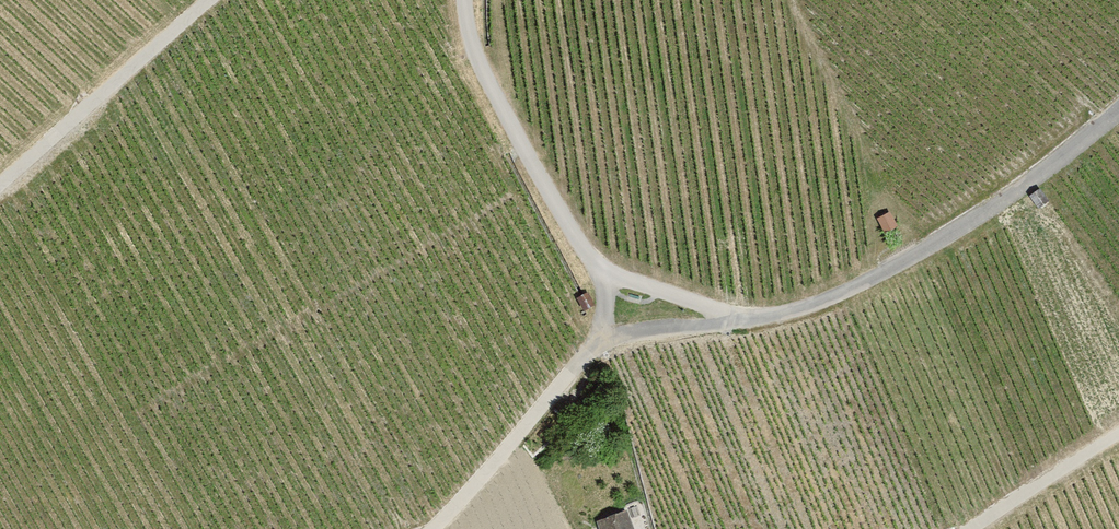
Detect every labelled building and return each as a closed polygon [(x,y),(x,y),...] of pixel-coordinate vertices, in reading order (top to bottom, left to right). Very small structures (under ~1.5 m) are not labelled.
[(596,521),(599,528),(635,528),(628,510),(596,521)]
